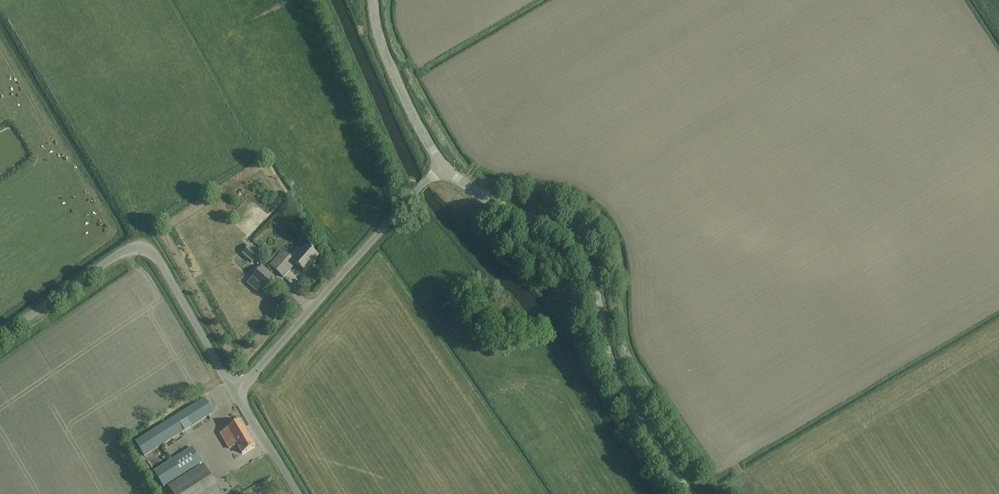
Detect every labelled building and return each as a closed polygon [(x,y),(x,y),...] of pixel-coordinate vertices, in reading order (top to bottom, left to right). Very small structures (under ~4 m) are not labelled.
[(270,267),(276,272),(283,278),(295,265),(305,273),(318,258),(313,253),(312,251),(311,252),(306,247),(293,262),(283,253),(270,267)] [(249,248),(243,254),(253,263),(259,256),(249,248)] [(236,259),(235,261),(243,268),(247,264),(242,259),(240,262),(236,259)] [(262,267),(247,284),(260,295),(275,278),(262,267)] [(143,457),(205,418),(214,413),(205,399),(134,442),(143,457)] [(242,454),(246,452),(255,447),(240,422),(220,434),(230,450),(237,446),(242,454)] [(202,463),(192,448),(154,472),(163,487),(202,463)] [(168,487),(173,493),(222,493),(213,480),(203,465),(168,487)]
